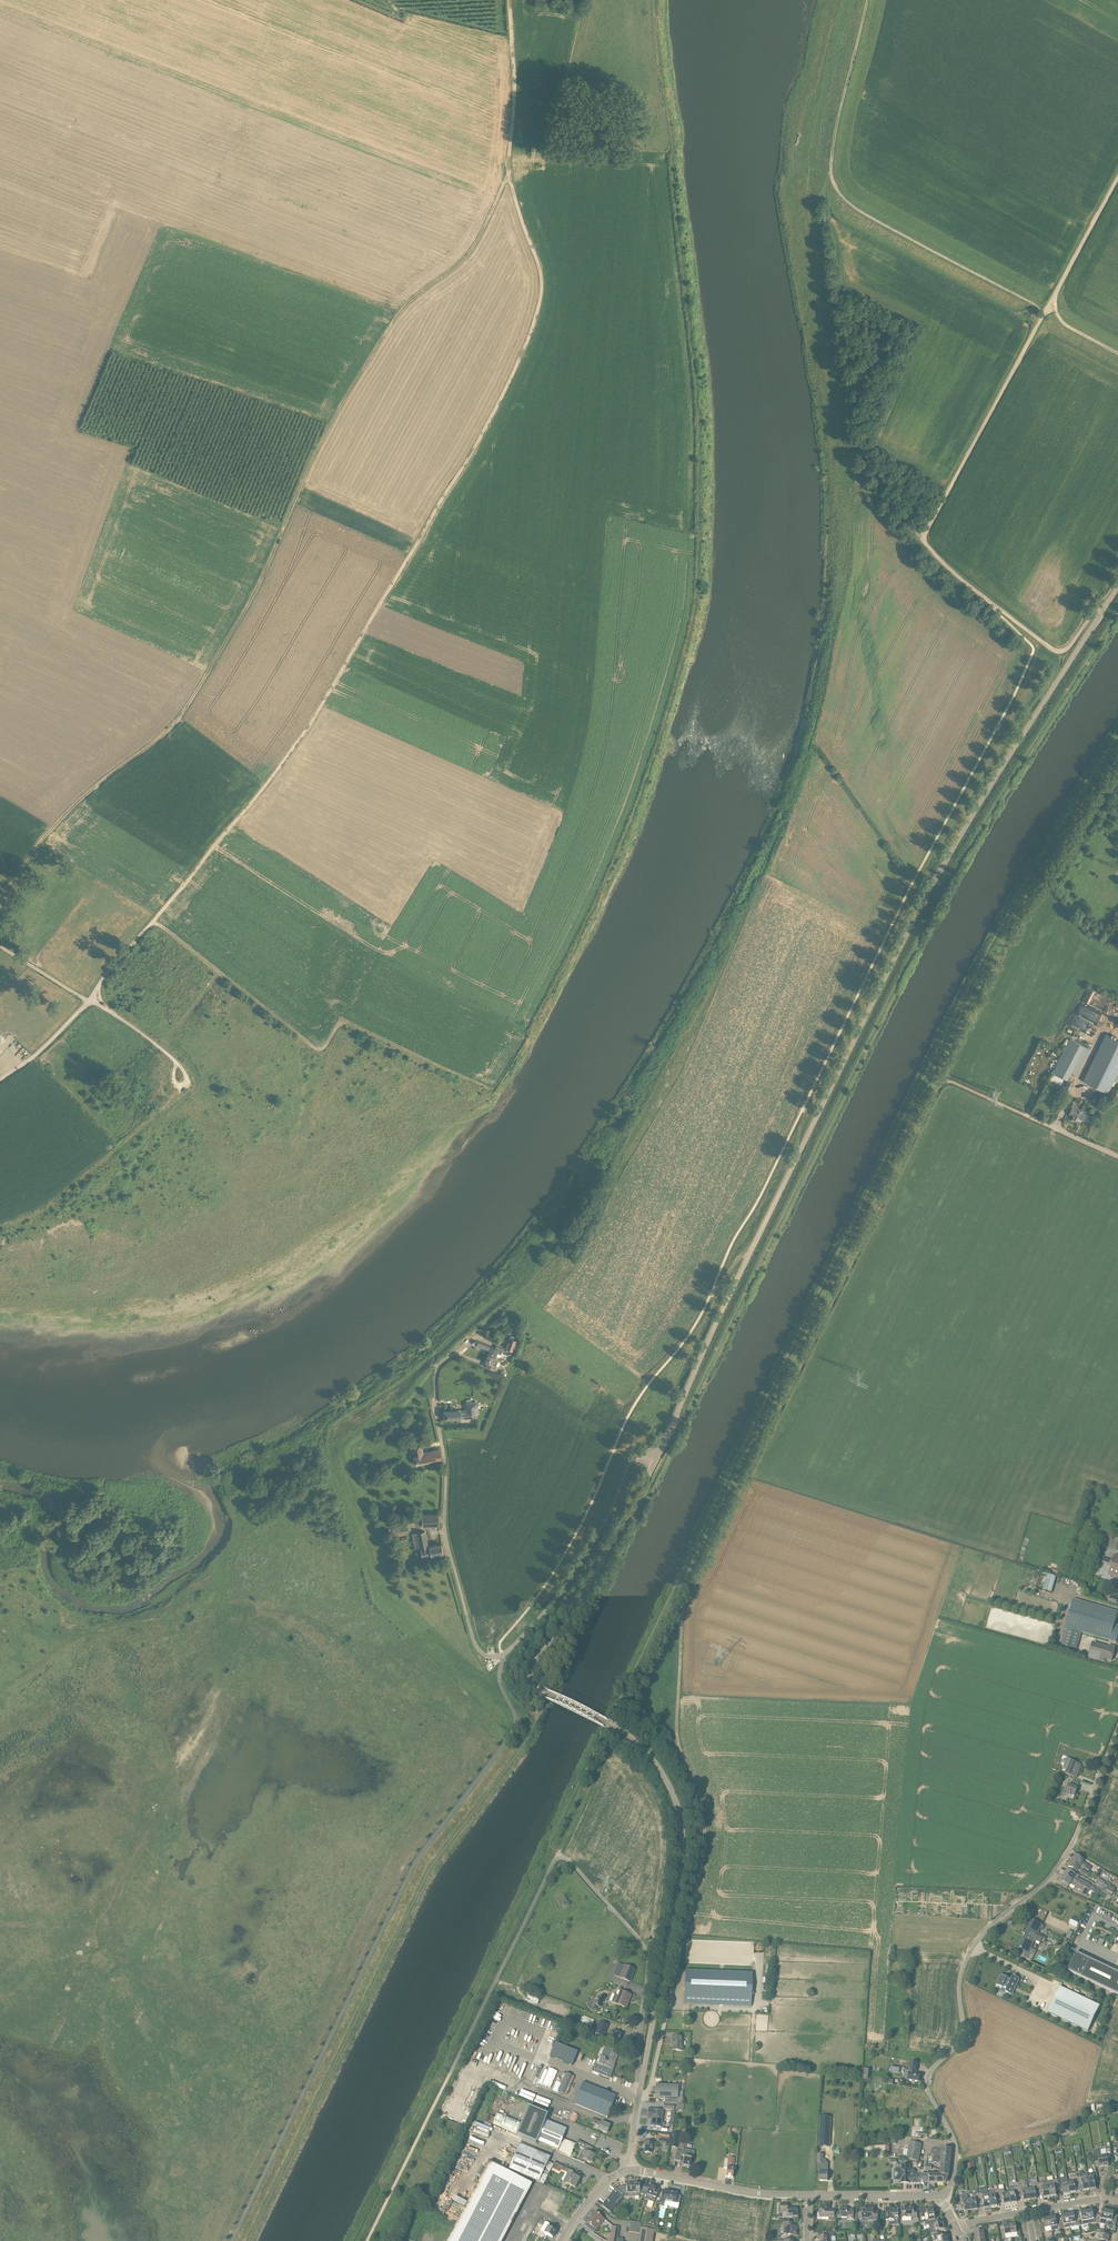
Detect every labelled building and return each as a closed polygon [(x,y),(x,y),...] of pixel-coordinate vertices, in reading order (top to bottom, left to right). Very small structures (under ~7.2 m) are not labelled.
[(1117,1073),(1117,1040),(1106,1034),(1083,1081),(1108,1093),(1117,1073)] [(1070,1039),(1053,1073),(1068,1080),(1071,1073),(1078,1076),(1090,1049),(1070,1039)] [(1079,1106),(1074,1104),(1072,1107),(1069,1113),(1074,1116),(1071,1120),(1077,1123),(1078,1121),(1081,1122),(1082,1119),(1084,1121),(1085,1120),(1088,1121),(1090,1121),(1092,1118),(1091,1116),(1087,1115),(1088,1112),(1082,1109),(1082,1110),(1078,1108),(1079,1106)] [(513,1350),(518,1338),(510,1335),(506,1346),(497,1343),(496,1347),(508,1352),(509,1349),(513,1350)] [(498,1349),(478,1341),(476,1345),(479,1347),(486,1349),(489,1350),(488,1354),(496,1357),(498,1349)] [(495,1370),(497,1365),(496,1365),(497,1362),(494,1361),(496,1357),(488,1354),(485,1362),(487,1362),(485,1367),(495,1370)] [(478,1418),(477,1402),(474,1402),(471,1403),(465,1403),(465,1410),(461,1411),(445,1411),(444,1411),(444,1412),(444,1418),(445,1420),(461,1419),(478,1418)] [(424,1453),(422,1444),(411,1447),(412,1449),(413,1449),(414,1455),(413,1455),(415,1464),(441,1459),(439,1450),(424,1453)] [(439,1524),(438,1513),(422,1514),(422,1525),(438,1524),(439,1524)] [(429,1546),(425,1531),(412,1534),(413,1538),(417,1558),(422,1557),(443,1553),(441,1544),(429,1546)] [(1111,1565),(1108,1574),(1117,1577),(1117,1567),(1111,1565)] [(1060,1570),(1051,1568),(1050,1572),(1059,1574),(1059,1575),(1063,1577),(1065,1571),(1060,1569),(1060,1570)] [(1052,1593),(1057,1576),(1048,1574),(1043,1590),(1052,1593)] [(1117,1600),(1117,1598),(1111,1596),(1109,1602),(1117,1605),(1117,1600)] [(1117,1636),(1117,1625),(1115,1624),(1117,1613),(1117,1612),(1073,1599),(1065,1628),(1067,1628),(1062,1646),(1077,1650),(1082,1632),(1116,1642),(1117,1636)] [(1112,1661),(1116,1647),(1109,1645),(1107,1651),(1091,1647),(1089,1657),(1104,1661),(1105,1659),(1112,1661)] [(1076,1778),(1081,1765),(1070,1761),(1066,1774),(1076,1778)] [(1076,1787),(1078,1783),(1071,1780),(1070,1785),(1068,1784),(1064,1796),(1073,1800),(1078,1788),(1076,1787)] [(1089,1871),(1092,1867),(1083,1862),(1084,1860),(1075,1855),(1072,1861),(1089,1871)] [(1089,1871),(1072,1861),(1069,1867),(1077,1872),(1078,1870),(1088,1876),(1091,1872),(1089,1871)] [(1081,1880),(1078,1878),(1079,1876),(1067,1869),(1064,1875),(1090,1890),(1093,1892),(1095,1887),(1091,1885),(1082,1880),(1081,1880)] [(1108,1881),(1110,1877),(1108,1876),(1110,1874),(1104,1870),(1100,1876),(1108,1881)] [(1090,1890),(1064,1875),(1060,1881),(1069,1886),(1070,1884),(1076,1887),(1075,1888),(1077,1889),(1077,1888),(1082,1891),(1080,1893),(1087,1897),(1090,1890)] [(1109,1886),(1105,1884),(1105,1883),(1099,1879),(1096,1884),(1102,1888),(1101,1890),(1109,1895),(1107,1898),(1110,1899),(1113,1894),(1116,1889),(1109,1885),(1109,1886)] [(1078,1927),(1081,1919),(1073,1916),(1069,1924),(1078,1927)] [(1043,1936),(1038,1934),(1042,1924),(1032,1920),(1018,1948),(1030,1953),(1032,1949),(1031,1948),(1035,1940),(1040,1943),(1041,1941),(1044,1942),(1047,1937),(1043,1935),(1043,1936)] [(1112,1992),(1117,1995),(1117,1974),(1076,1953),(1067,1971),(1112,1992)] [(624,1965),(619,1962),(613,1975),(619,1977),(630,1981),(635,1969),(624,1964),(624,1965)] [(751,2006),(753,1973),(686,1970),(686,1969),(685,1993),(688,1993),(690,1996),(690,2004),(751,2006)] [(1001,1976),(996,1986),(1002,1989),(1003,1987),(1007,1989),(1005,1992),(1011,1995),(1019,1979),(1013,1976),(1012,1978),(1007,1975),(1007,1976),(1008,1976),(1007,1978),(1001,1976)] [(1101,2006),(1060,1986),(1054,1999),(1047,2012),(1088,2032),(1101,2006)] [(626,2008),(631,1995),(620,1991),(618,1995),(615,1994),(612,2002),(615,2003),(626,2008)] [(537,2005),(541,1997),(530,1992),(526,2000),(537,2005)] [(589,2032),(594,2021),(584,2017),(579,2028),(589,2032)] [(599,2021),(596,2020),(595,2021),(595,2020),(594,2022),(594,2023),(593,2026),(591,2031),(595,2033),(604,2037),(609,2025),(599,2021)] [(618,2042),(621,2034),(613,2031),(610,2039),(618,2042)] [(683,2051),(683,2045),(681,2045),(681,2037),(672,2036),(672,2043),(673,2043),(673,2050),(683,2051)] [(572,2065),(578,2052),(555,2043),(550,2056),(572,2065)] [(614,2065),(618,2055),(613,2053),(615,2049),(605,2045),(601,2057),(598,2064),(596,2063),(592,2072),(608,2078),(611,2071),(613,2072),(615,2066),(614,2065)] [(503,2077),(505,2072),(470,2057),(468,2062),(503,2077)] [(916,2074),(917,2063),(910,2062),(908,2080),(919,2081),(920,2074),(916,2074)] [(549,2067),(543,2084),(552,2087),(558,2070),(549,2067)] [(553,2090),(568,2095),(575,2076),(564,2072),(560,2082),(557,2081),(553,2090)] [(583,2081),(575,2101),(574,2104),(607,2117),(606,2117),(607,2118),(608,2117),(617,2095),(583,2081)] [(681,2089),(681,2086),(678,2086),(656,2085),(655,2098),(677,2099),(678,2089),(681,2089)] [(567,2129),(545,2120),(547,2115),(528,2107),(522,2122),(497,2113),(492,2125),(536,2143),(537,2141),(558,2149),(557,2152),(570,2157),(575,2145),(562,2140),(567,2129)] [(664,2110),(653,2108),(652,2109),(649,2109),(648,2116),(652,2116),(651,2125),(662,2127),(664,2110)] [(575,2123),(579,2115),(577,2114),(574,2113),(570,2121),(575,2123)] [(829,2119),(829,2116),(825,2115),(825,2119),(820,2118),(819,2146),(830,2147),(831,2119),(829,2119)] [(607,2133),(610,2125),(593,2119),(592,2123),(599,2126),(598,2129),(607,2133)] [(478,2128),(476,2134),(491,2138),(493,2131),(478,2128)] [(670,2146),(677,2148),(679,2134),(673,2132),(670,2146)] [(578,2140),(576,2144),(586,2149),(588,2145),(578,2140)] [(655,2147),(655,2143),(644,2141),(644,2145),(645,2145),(644,2152),(653,2153),(653,2147),(655,2147)] [(919,2161),(922,2144),(910,2142),(906,2159),(919,2161)] [(551,2155),(520,2143),(510,2168),(544,2182),(551,2168),(553,2163),(549,2160),(551,2155)] [(690,2148),(691,2145),(684,2144),(683,2146),(681,2155),(685,2156),(683,2165),(690,2166),(692,2158),(692,2157),(692,2154),(689,2154),(690,2148)] [(942,2149),(932,2148),(931,2155),(933,2155),(950,2157),(951,2149),(942,2148),(942,2149)] [(595,2154),(586,2149),(584,2152),(582,2151),(578,2160),(585,2164),(586,2161),(591,2163),(595,2154)] [(1109,2166),(1107,2158),(1107,2155),(1101,2156),(1100,2150),(1093,2151),(1095,2162),(1098,2161),(1100,2166),(1104,2165),(1104,2166),(1109,2166)] [(824,2163),(824,2154),(817,2154),(816,2163),(817,2163),(817,2173),(820,2173),(819,2181),(828,2181),(828,2172),(825,2172),(825,2167),(823,2167),(823,2163),(824,2163)] [(950,2157),(933,2155),(932,2162),(939,2163),(950,2164),(950,2157)] [(734,2165),(734,2164),(732,2164),(732,2160),(728,2160),(728,2159),(725,2159),(724,2168),(727,2168),(726,2177),(733,2178),(734,2169),(733,2169),(734,2165)] [(529,2182),(508,2171),(489,2162),(448,2240),(503,2240),(532,2184),(529,2182)] [(554,2162),(551,2168),(559,2172),(560,2169),(562,2166),(554,2162)] [(913,2183),(913,2174),(910,2174),(910,2165),(901,2165),(901,2170),(896,2170),(896,2180),(902,2180),(902,2183),(913,2183)] [(582,2175),(569,2169),(567,2173),(570,2174),(566,2182),(575,2187),(580,2179),(581,2179),(582,2175)] [(1087,2174),(1084,2175),(1081,2172),(1077,2173),(1077,2176),(1079,2186),(1082,2186),(1083,2191),(1090,2189),(1087,2174)] [(1090,2189),(1096,2188),(1095,2184),(1099,2183),(1097,2173),(1091,2174),(1087,2174),(1090,2189)] [(936,2183),(936,2174),(930,2174),(913,2174),(913,2183),(930,2183),(936,2183)] [(945,2183),(947,2182),(949,2176),(939,2175),(939,2174),(936,2174),(936,2183),(945,2183)] [(1070,2193),(1076,2192),(1075,2187),(1079,2186),(1077,2176),(1071,2177),(1072,2182),(1068,2182),(1070,2193)] [(1064,2183),(1063,2178),(1057,2180),(1059,2190),(1063,2189),(1063,2194),(1070,2193),(1068,2182),(1064,2183)] [(1050,2196),(1057,2195),(1056,2191),(1059,2190),(1057,2180),(1047,2181),(1048,2186),(1050,2196)] [(1044,2187),(1044,2182),(1038,2183),(1039,2193),(1043,2193),(1044,2198),(1050,2196),(1048,2186),(1044,2187)] [(628,2190),(628,2193),(635,2193),(635,2196),(639,2196),(639,2194),(639,2193),(640,2184),(640,2183),(632,2183),(632,2184),(627,2184),(627,2187),(627,2190),(628,2190)] [(1030,2200),(1037,2199),(1036,2194),(1039,2193),(1038,2183),(1032,2184),(1033,2189),(1029,2189),(1030,2200)] [(639,2193),(639,2194),(642,2194),(646,2196),(648,2192),(643,2190),(644,2186),(640,2184),(639,2193)] [(650,2186),(649,2187),(648,2192),(646,2196),(645,2200),(643,2206),(646,2207),(649,2200),(654,2202),(656,2198),(659,2189),(650,2186)] [(1011,2203),(1017,2202),(1016,2197),(1020,2197),(1018,2188),(1018,2186),(1012,2188),(1013,2192),(1009,2193),(1011,2203)] [(627,2190),(627,2187),(621,2187),(617,2189),(616,2188),(602,2205),(610,2212),(624,2195),(627,2195),(627,2193),(628,2193),(628,2190),(627,2190)] [(1025,2190),(1024,2187),(1018,2188),(1020,2197),(1023,2196),(1024,2201),(1030,2200),(1029,2189),(1025,2190)] [(1005,2193),(1004,2189),(998,2190),(1000,2200),(1004,2200),(1004,2205),(1011,2203),(1009,2193),(1005,2193)] [(675,2203),(676,2202),(680,2203),(681,2196),(677,2195),(678,2193),(667,2190),(666,2193),(662,2192),(660,2204),(664,2205),(664,2204),(664,2205),(665,2201),(675,2203)] [(991,2207),(997,2206),(997,2201),(1000,2200),(998,2190),(992,2191),(993,2196),(989,2196),(991,2207)] [(971,2210),(970,2200),(968,2192),(962,2194),(962,2196),(959,2197),(961,2207),(964,2207),(965,2211),(971,2210)] [(985,2197),(985,2192),(979,2193),(980,2204),(984,2203),(985,2208),(991,2207),(989,2196),(985,2197)] [(971,2210),(978,2209),(977,2204),(980,2204),(979,2193),(973,2194),(973,2199),(970,2200),(971,2210)] [(542,2206),(556,2213),(562,2200),(552,2195),(546,2207),(543,2205),(542,2206)] [(465,2207),(467,2202),(455,2196),(453,2202),(465,2207)] [(797,2215),(797,2207),(787,2207),(787,2204),(780,2204),(780,2211),(787,2211),(787,2215),(797,2215)] [(834,2219),(834,2210),(829,2210),(829,2207),(820,2207),(820,2212),(818,2212),(818,2219),(822,2219),(822,2217),(829,2217),(829,2219),(834,2219)] [(854,2219),(854,2209),(848,2209),(848,2208),(841,2207),(841,2212),(838,2212),(838,2217),(847,2218),(847,2219),(854,2219)] [(914,2211),(914,2207),(909,2207),(902,2208),(902,2218),(912,2217),(912,2219),(918,2218),(918,2211),(914,2211)] [(927,2210),(927,2207),(919,2208),(920,2213),(927,2212),(929,2221),(937,2219),(937,2220),(939,2219),(938,2212),(935,2212),(934,2209),(927,2210)] [(874,2211),(874,2208),(868,2208),(868,2209),(860,2209),(860,2214),(859,2214),(859,2219),(863,2219),(863,2221),(878,2221),(878,2211),(874,2211)] [(895,2211),(895,2208),(886,2208),(886,2220),(888,2220),(890,2224),(896,2224),(895,2218),(899,2218),(899,2211),(895,2211)] [(1106,2224),(1108,2210),(1102,2209),(1101,2215),(1097,2214),(1097,2223),(1106,2224)] [(1094,2215),(1093,2210),(1087,2211),(1089,2224),(1097,2223),(1097,2214),(1094,2215)] [(1117,2220),(1117,2215),(1114,2214),(1114,2212),(1108,2210),(1106,2224),(1117,2226),(1117,2220)] [(1080,2226),(1089,2224),(1087,2211),(1080,2212),(1081,2217),(1078,2218),(1080,2226)] [(602,2223),(605,2219),(595,2212),(587,2222),(594,2228),(600,2221),(602,2223)] [(1075,2218),(1074,2213),(1068,2214),(1070,2227),(1080,2226),(1078,2218),(1075,2218)] [(1061,2229),(1070,2227),(1068,2214),(1062,2215),(1063,2220),(1060,2221),(1061,2229)] [(1056,2222),(1056,2216),(1049,2217),(1052,2231),(1061,2229),(1060,2221),(1056,2222)] [(1042,2232),(1052,2231),(1049,2217),(1043,2218),(1044,2224),(1041,2224),(1042,2232)] [(938,2223),(937,2220),(937,2219),(929,2221),(925,2222),(925,2225),(930,2225),(930,2227),(934,2226),(935,2231),(945,2229),(944,2222),(938,2223)] [(654,2229),(641,2227),(641,2223),(630,2222),(629,2232),(639,2233),(638,2240),(653,2240),(654,2229)] [(797,2235),(797,2227),(794,2227),(794,2223),(783,2222),(783,2235),(797,2235)] [(1016,2229),(1016,2223),(1009,2224),(1011,2234),(1017,2233),(1018,2237),(1021,2236),(1020,2228),(1016,2229)] [(1002,2239),(1006,2239),(1005,2235),(1011,2234),(1009,2224),(1003,2225),(1004,2231),(1001,2231),(1002,2239)] [(623,2240),(624,2239),(618,2238),(619,2227),(612,2225),(609,2240),(623,2240)] [(552,2238),(556,2231),(547,2226),(544,2233),(552,2238)] [(975,2239),(985,2237),(984,2231),(987,2230),(987,2227),(979,2228),(980,2231),(974,2232),(975,2239)] [(832,2236),(835,2236),(834,2232),(823,2233),(823,2236),(817,2236),(818,2240),(832,2240),(832,2236)] [(943,2233),(933,2234),(935,2240),(938,2240),(949,2240),(948,2235),(943,2236),(943,2233)] [(1109,2235),(1102,2233),(1100,2233),(1098,2239),(1094,2238),(1094,2240),(1102,2240),(1104,2240),(1108,2240),(1109,2235)]
